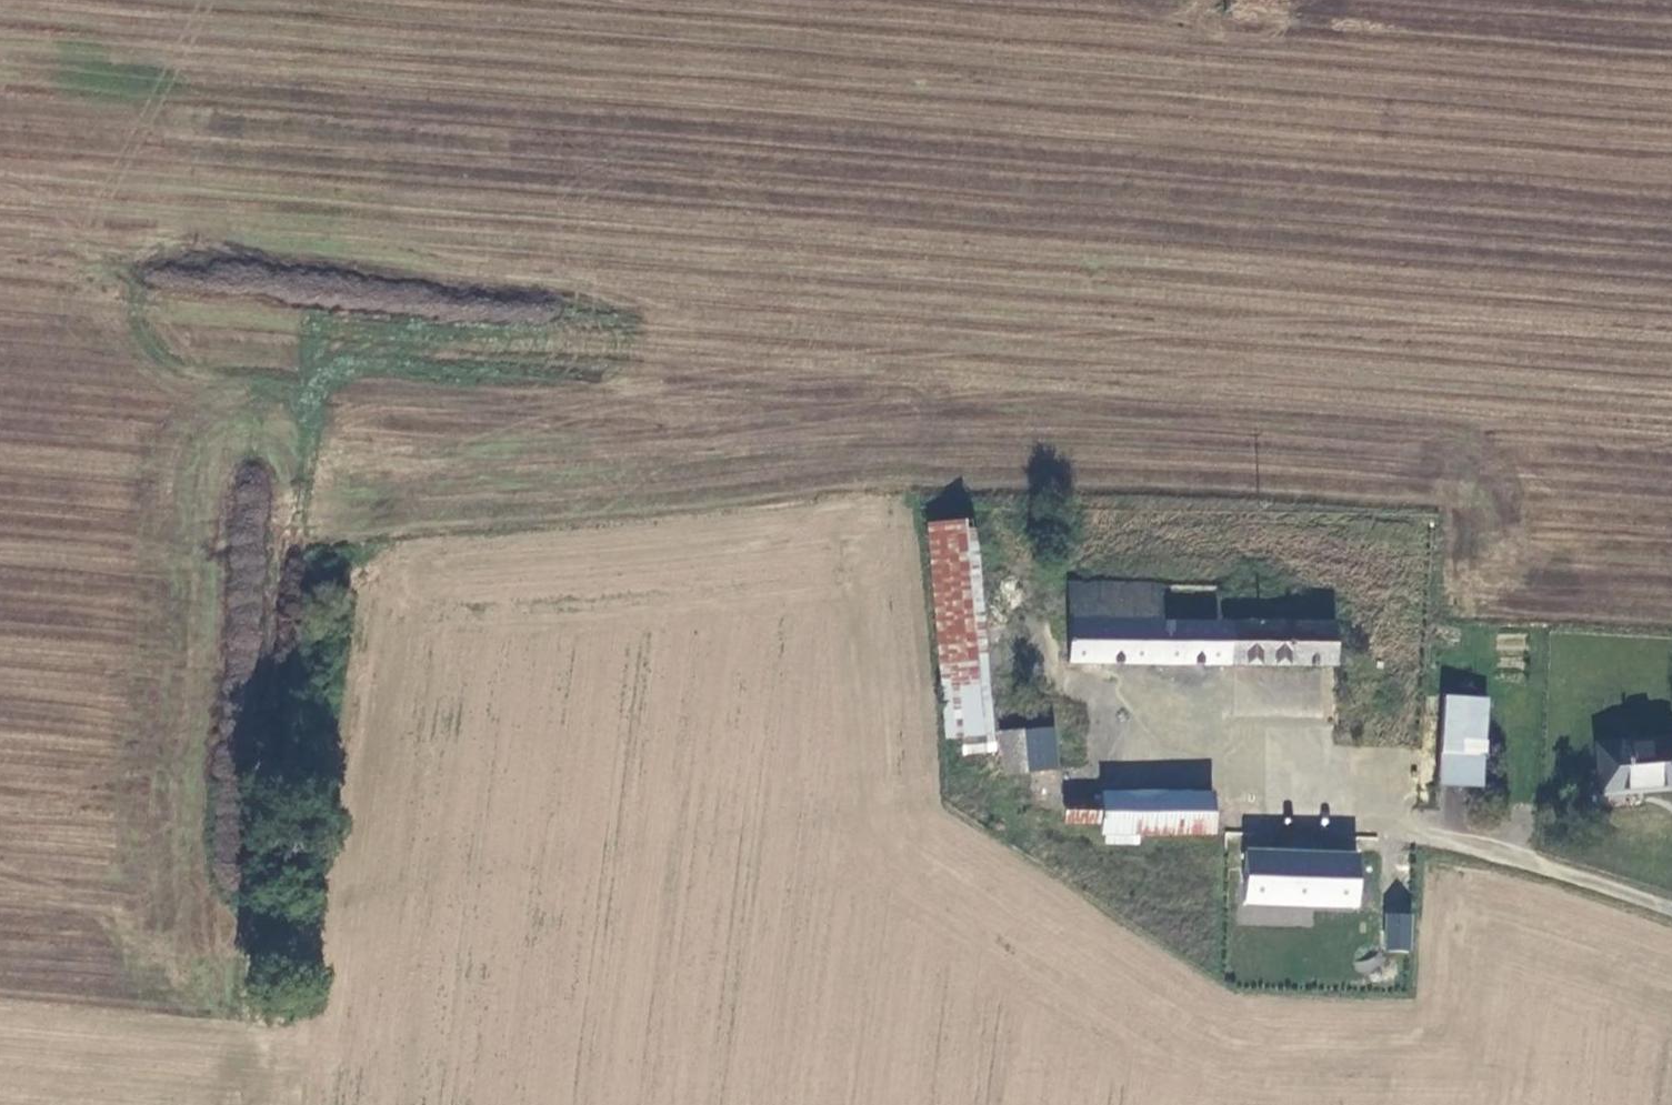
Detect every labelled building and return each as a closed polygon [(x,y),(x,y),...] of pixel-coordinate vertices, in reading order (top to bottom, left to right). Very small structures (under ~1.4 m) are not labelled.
[(977,524),(940,527),(957,741),(994,739),(977,524)] [(1351,632),(1231,629),(1233,592),(1086,586),(1083,624),(1085,667),(1349,673),(1351,632)] [(1453,705),(1447,790),(1491,793),(1497,708),(1453,705)] [(1017,778),(1068,774),(1062,708),(1035,710),(1037,735),(1013,737),(1017,778)] [(1671,739),(1594,746),(1599,794),(1671,787),(1671,742),(1671,739)] [(1108,829),(1115,836),(1215,835),(1216,796),(1110,797),(1110,803),(1075,803),(1076,829),(1108,829)] [(1244,851),(1242,901),(1365,909),(1365,897),(1354,896),(1355,859),(1244,851)] [(1411,951),(1413,913),(1386,911),(1384,949),(1411,951)]
